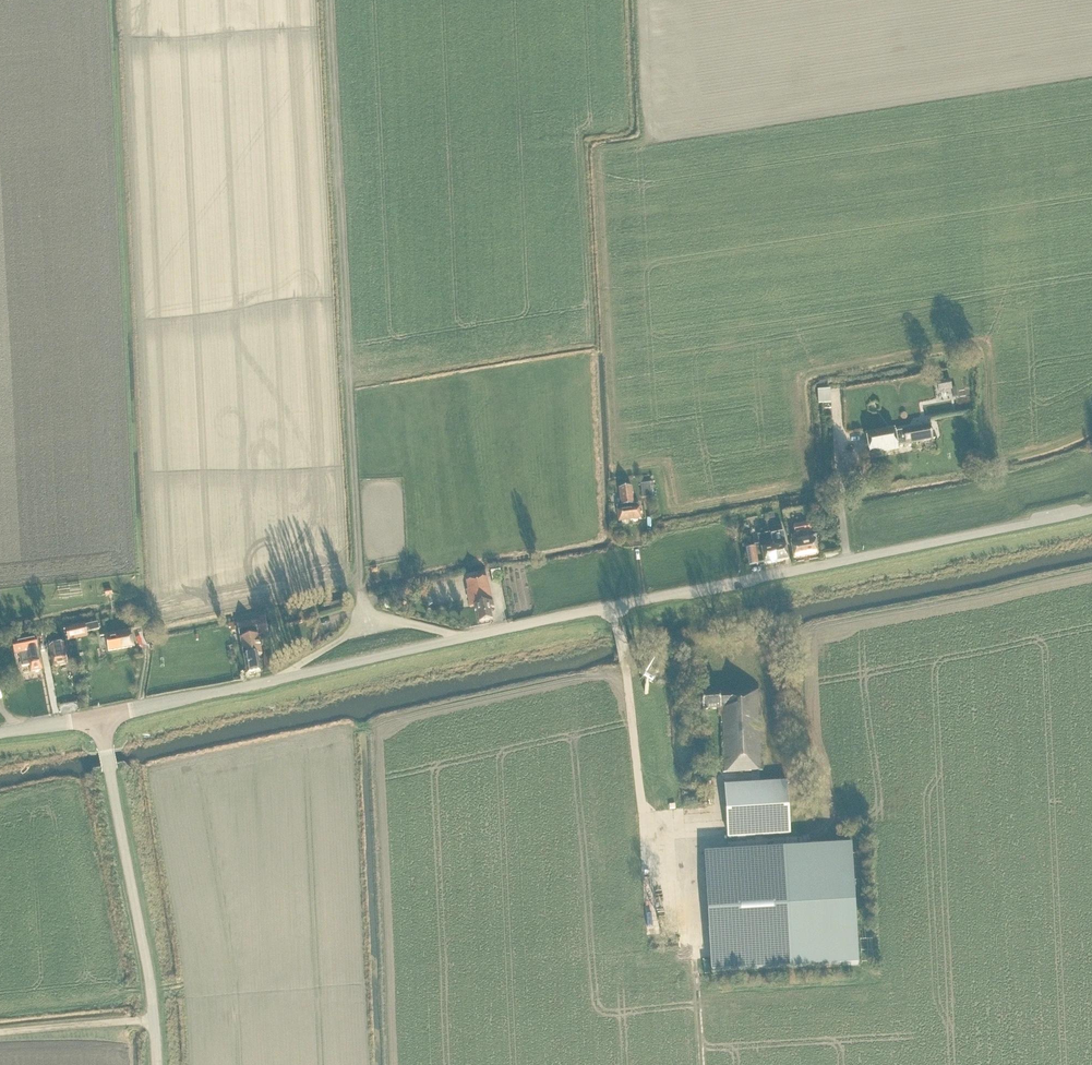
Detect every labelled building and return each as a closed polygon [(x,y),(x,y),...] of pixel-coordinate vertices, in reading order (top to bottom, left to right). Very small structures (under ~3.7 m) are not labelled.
[(937,383),(938,391),(951,389),(949,380),(937,383)] [(831,404),(830,390),(817,390),(818,405),(831,404)] [(896,446),(931,439),(929,425),(894,432),(893,428),(865,433),(869,455),(897,450),(896,446)] [(652,498),(650,484),(641,485),(642,499),(652,498)] [(620,506),(618,506),(618,507),(616,507),(618,522),(639,519),(637,504),(632,504),(630,487),(618,489),(620,506)] [(793,559),(818,554),(814,537),(811,538),(810,533),(813,532),(811,522),(793,525),(796,541),(790,542),(793,559)] [(772,545),(772,542),(770,534),(757,536),(759,545),(754,546),(753,545),(745,547),(746,551),(749,567),(757,565),(757,564),(763,563),(763,564),(776,562),(773,545),(772,545)] [(776,562),(788,560),(784,543),(773,545),(776,562)] [(491,572),(492,582),(501,581),(500,571),(491,572)] [(489,608),(493,607),(492,602),(491,602),(486,578),(466,582),(467,590),(466,591),(469,607),(473,606),(474,611),(476,611),(478,622),(492,619),(489,608)] [(343,608),(342,601),(329,604),(329,603),(323,605),(324,609),(329,608),(330,612),(343,608)] [(261,655),(257,636),(268,633),(265,616),(259,618),(259,621),(237,626),(240,639),(247,674),(248,674),(250,675),(254,674),(255,673),(260,672),(257,656),(261,655)] [(68,642),(88,637),(85,625),(65,629),(68,642)] [(108,652),(134,647),(131,630),(105,635),(108,652)] [(53,667),(67,664),(63,641),(49,643),(51,651),(50,651),(53,667)] [(31,673),(43,670),(39,653),(36,654),(33,644),(18,647),(22,667),(29,666),(31,673)] [(762,771),(759,702),(758,691),(703,694),(703,701),(702,701),(702,710),(717,709),(717,715),(721,717),(724,773),(751,772),(752,785),(725,786),(727,838),(788,835),(786,782),(760,784),(759,771),(762,771)] [(851,845),(703,853),(709,971),(857,964),(851,845)]
